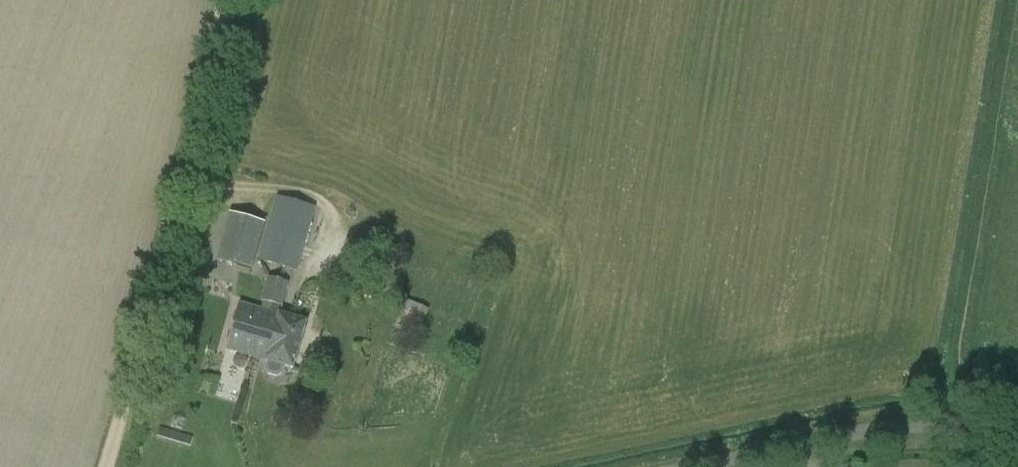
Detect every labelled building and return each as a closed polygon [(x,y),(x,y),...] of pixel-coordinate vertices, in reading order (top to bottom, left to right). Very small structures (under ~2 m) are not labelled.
[(297,271),(314,207),(276,197),(259,260),(297,271)] [(252,270),(264,224),(230,213),(216,260),(252,270)] [(239,304),(227,348),(266,359),(265,361),(267,361),(265,369),(268,374),(276,376),(281,373),(283,366),(292,368),(305,322),(279,314),(288,283),(270,278),(260,310),(239,304)] [(396,323),(411,330),(421,307),(406,300),(396,323)]
